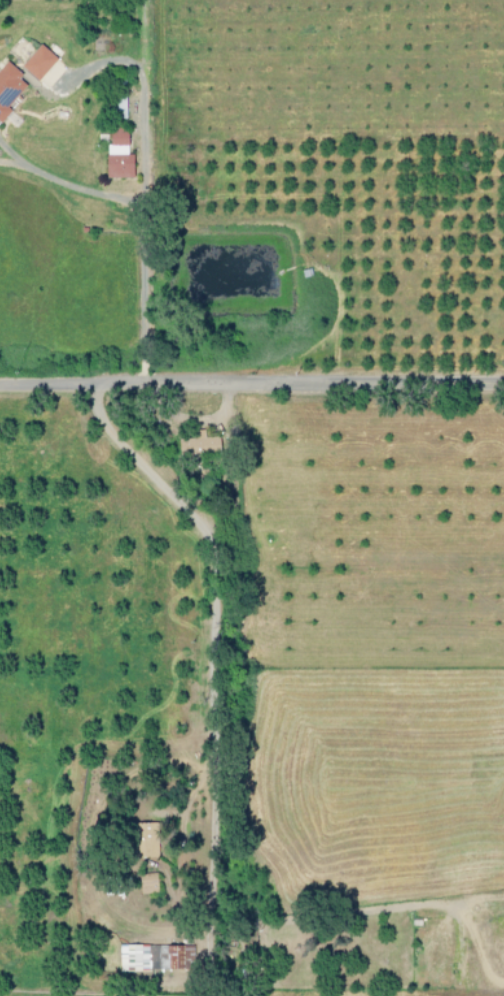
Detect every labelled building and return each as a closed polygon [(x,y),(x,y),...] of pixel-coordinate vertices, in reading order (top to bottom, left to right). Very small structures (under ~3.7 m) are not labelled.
[(18,66),(34,81),(54,60),(38,45),(18,66)] [(2,61),(0,64),(0,119),(26,88),(15,79),(19,75),(2,61)] [(123,97),(108,96),(107,119),(122,120),(123,97)] [(105,178),(129,177),(128,155),(125,155),(124,128),(104,129),(105,178)] [(177,459),(216,458),(215,439),(203,439),(202,431),(192,431),(192,439),(176,440),(177,459)] [(129,857),(152,856),(151,822),(128,823),(129,857)] [(136,893),(154,893),(153,873),(135,874),(136,893)] [(116,946),(116,970),(180,969),(180,953),(187,953),(187,945),(116,946)]
